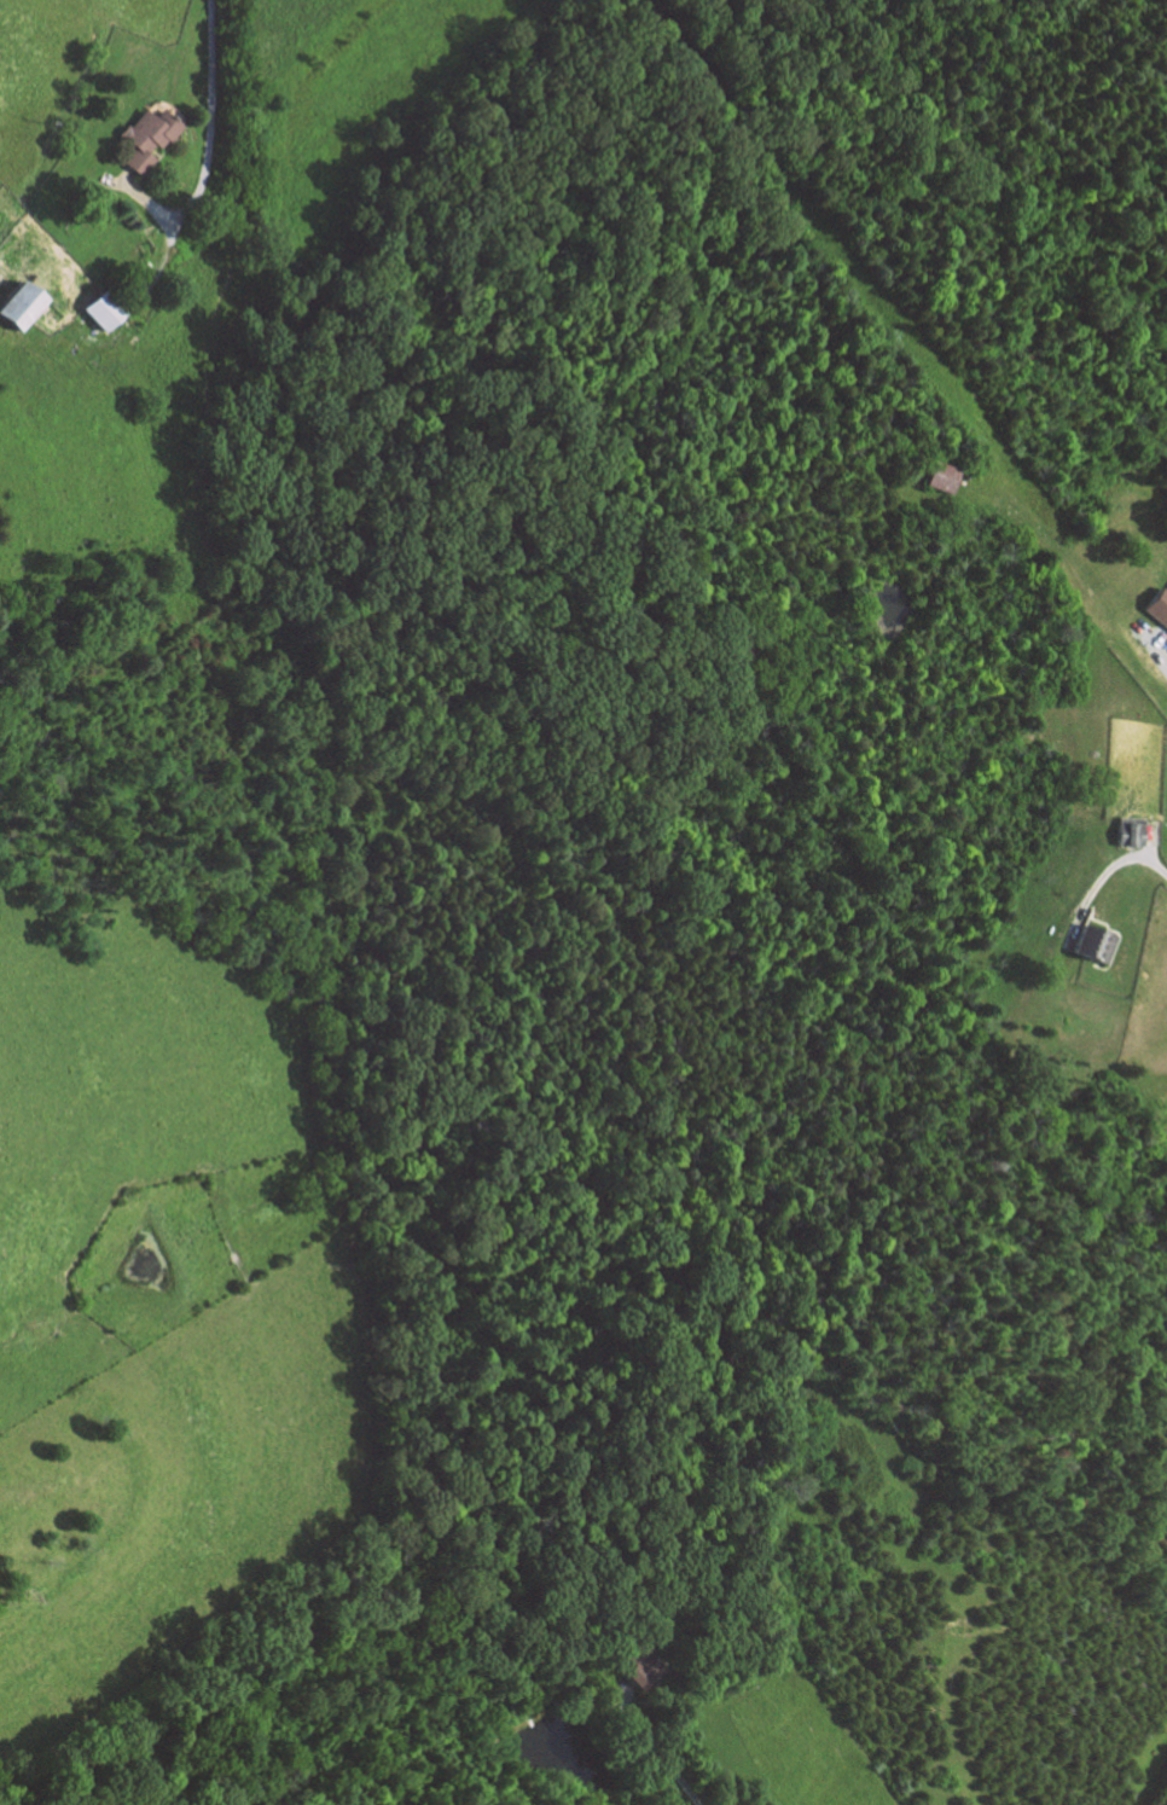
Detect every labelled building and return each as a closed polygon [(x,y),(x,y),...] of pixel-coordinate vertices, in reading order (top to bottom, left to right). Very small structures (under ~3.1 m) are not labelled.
[(129,168),(138,175),(151,158),(144,152),(151,143),(157,147),(163,139),(167,141),(179,124),(158,109),(151,116),(141,109),(127,126),(124,123),(116,134),(132,146),(120,162),(129,168)] [(14,332),(0,321),(0,300),(7,290),(16,279),(40,297),(25,317),(14,332)] [(98,331),(118,313),(99,291),(79,309),(98,331)] [(950,493),(959,469),(933,460),(924,483),(950,493)] [(1166,624),(1166,585),(1148,606),(1166,624)] [(1145,817),(1144,846),(1137,846),(1137,849),(1127,848),(1127,846),(1120,846),(1120,817),(1145,817)] [(1074,953),(1085,925),(1115,939),(1104,965),(1082,957),(1074,953)] [(639,1689),(646,1681),(654,1688),(672,1667),(641,1642),(629,1656),(634,1661),(622,1675),(639,1689)]
